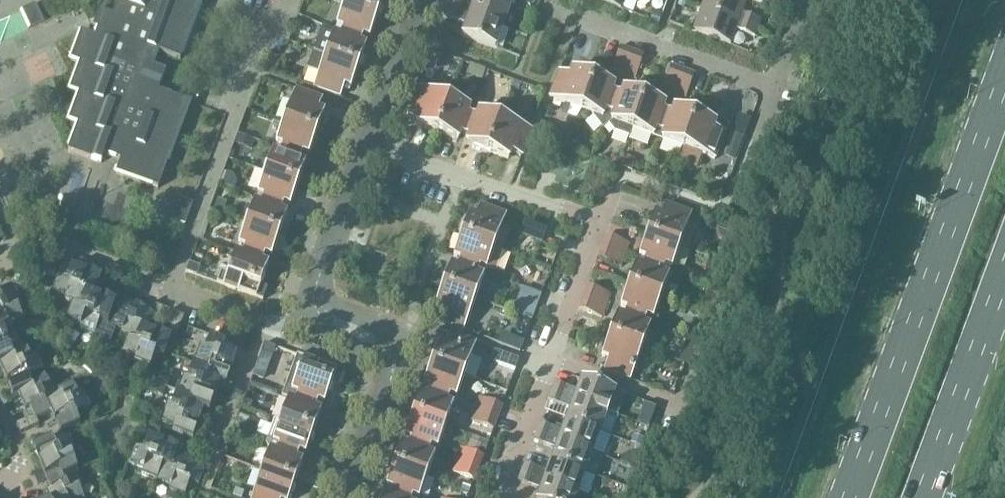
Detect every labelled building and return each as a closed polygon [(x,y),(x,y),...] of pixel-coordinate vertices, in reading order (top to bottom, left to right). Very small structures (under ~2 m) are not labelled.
[(79,94),(69,121),(78,124),(68,151),(101,164),(104,155),(121,161),(116,174),(158,189),(190,103),(159,91),(166,71),(152,66),(158,52),(180,60),(201,4),(189,0),(121,0),(120,2),(118,2),(113,15),(99,10),(90,35),(81,32),(71,60),(80,64),(70,91),(79,94)] [(345,5),(377,17),(384,0),(346,0),(345,5)] [(458,12),(462,3),(454,0),(450,0),(447,8),(458,12)] [(470,16),(503,28),(510,8),(489,0),(476,0),(470,16)] [(621,10),(624,0),(593,0),(621,10)] [(702,8),(758,29),(761,21),(742,14),(747,0),(705,0),(702,8)] [(20,11),(29,29),(45,22),(36,4),(20,11)] [(343,28),(340,37),(340,38),(350,42),(353,32),(364,35),(363,36),(370,38),(377,17),(345,5),(337,26),(343,28)] [(458,12),(447,8),(444,17),(455,21),(458,12)] [(758,29),(702,8),(694,31),(730,45),(736,30),(755,38),(758,29)] [(503,28),(470,16),(462,37),(495,49),(503,28)] [(320,25),(310,50),(315,52),(359,68),(366,47),(360,45),(363,36),(364,35),(353,32),(350,42),(340,38),(340,37),(334,35),(330,29),(320,25)] [(612,70),(624,74),(632,52),(620,47),(612,70)] [(359,68),(315,52),(310,65),(321,69),(314,88),(341,98),(345,86),(351,89),(359,68)] [(432,52),(429,61),(438,65),(441,56),(432,52)] [(624,74),(635,79),(644,56),(632,52),(624,74)] [(663,89),(674,93),(683,70),(671,66),(663,89)] [(550,99),(582,111),(594,78),(573,70),(571,77),(560,73),(550,99)] [(683,70),(674,93),(686,98),(695,75),(683,70)] [(612,92),(615,86),(594,78),(582,111),(590,114),(589,115),(599,127),(609,124),(611,126),(618,106),(608,102),(612,92)] [(416,125),(437,133),(449,100),(452,92),(420,81),(408,115),(419,119),(416,125)] [(618,106),(611,126),(615,131),(630,137),(632,129),(644,97),(624,89),(621,95),(612,92),(608,102),(618,106)] [(296,90),(284,122),(317,134),(325,113),(318,111),(322,100),(296,90)] [(656,131),(665,134),(669,124),(659,121),(663,111),(665,104),(644,97),(632,129),(653,137),(656,131)] [(460,134),(469,138),(470,138),(473,128),(464,124),(467,114),(468,114),(470,108),(449,100),(437,133),(458,141),(460,134)] [(662,140),(683,148),(695,115),(674,108),(672,114),(663,111),(659,121),(669,124),(665,134),(662,140)] [(467,144),(488,152),(500,119),(479,111),(477,118),(468,114),(467,114),(464,124),(473,128),(470,138),(469,138),(467,144)] [(695,115),(683,148),(715,160),(725,134),(714,129),(716,123),(695,115)] [(500,119),(488,152),(509,159),(511,153),(522,157),(532,131),(521,127),(500,119)] [(283,146),(279,155),(289,159),(293,149),(303,152),(303,153),(309,155),(317,134),(284,122),(276,143),(283,146)] [(273,152),(265,173),(298,185),(306,164),(300,162),(303,153),(303,152),(293,149),(289,159),(279,155),(273,152)] [(264,196),(261,205),(260,206),(271,209),(274,199),(284,203),(290,206),(298,185),(265,173),(258,194),(264,196)] [(264,196),(258,194),(254,203),(261,205),(264,196)] [(180,197),(171,222),(185,227),(194,202),(193,202),(180,197)] [(254,203),(247,224),(279,236),(287,215),(281,212),(284,203),(274,199),(271,209),(260,206),(261,205),(254,203)] [(469,215),(462,236),(502,251),(510,230),(502,227),(506,216),(480,206),(476,218),(469,215)] [(655,214),(647,235),(680,247),(692,215),(665,206),(661,217),(655,214)] [(245,247),(242,256),(252,260),(255,250),(266,254),(265,254),(272,256),(279,236),(247,224),(239,245),(245,247)] [(602,247),(625,256),(630,244),(607,235),(602,247)] [(646,258),(642,267),(642,268),(652,271),(656,262),(666,265),(666,266),(672,268),(680,247),(647,235),(639,256),(646,258)] [(460,259),(457,268),(457,269),(467,272),(471,262),(481,266),(481,267),(494,272),(502,251),(462,236),(454,257),(460,259)] [(602,247),(598,259),(621,267),(625,256),(602,247)] [(242,256),(236,254),(228,274),(221,271),(217,284),(263,301),(268,288),(261,286),(268,265),(262,263),(265,254),(266,254),(255,250),(252,260),(242,256)] [(451,266),(443,287),(476,299),(484,278),(477,276),(481,267),(481,266),(471,262),(467,272),(457,269),(457,268),(451,266)] [(636,265),(629,285),(661,298),(669,277),(663,275),(666,266),(666,265),(656,262),(652,271),(642,268),(642,267),(636,265)] [(186,273),(197,277),(200,268),(189,264),(186,273)] [(65,304),(72,307),(80,310),(86,295),(94,298),(99,284),(104,285),(108,276),(98,272),(97,277),(71,267),(66,281),(58,278),(52,294),(67,299),(65,304)] [(627,309),(624,318),(634,322),(637,312),(647,316),(654,319),(661,298),(629,285),(621,307),(627,309)] [(584,298),(607,306),(611,294),(588,286),(584,298)] [(476,299),(443,287),(435,308),(442,310),(438,321),(464,331),(476,299)] [(10,328),(24,322),(18,307),(23,305),(16,290),(2,297),(0,293),(0,323),(6,320),(10,328)] [(99,323),(108,326),(113,311),(122,314),(125,305),(116,301),(114,306),(94,298),(86,295),(80,310),(72,307),(66,322),(81,327),(79,332),(94,338),(99,323)] [(584,298),(579,310),(602,318),(607,306),(584,298)] [(120,337),(127,339),(136,342),(141,328),(150,331),(155,316),(160,318),(163,309),(154,305),(151,314),(141,310),(143,305),(127,300),(125,305),(122,314),(113,311),(108,326),(122,332),(120,337)] [(617,316),(610,336),(643,349),(650,328),(644,325),(647,316),(637,312),(634,322),(624,318),(617,316)] [(24,347),(17,332),(12,334),(10,328),(6,320),(0,323),(0,368),(14,361),(10,353),(24,347)] [(136,342),(127,339),(122,354),(136,360),(134,365),(150,370),(155,356),(163,359),(169,344),(174,346),(177,337),(168,333),(166,337),(150,331),(141,328),(136,342)] [(439,343),(432,364),(464,376),(476,344),(450,335),(446,346),(439,343)] [(200,349),(194,364),(209,370),(206,378),(220,384),(219,389),(228,392),(232,383),(228,381),(237,356),(222,350),(226,342),(210,336),(205,351),(200,349)] [(643,349),(610,336),(602,357),(608,360),(604,370),(631,380),(643,349)] [(265,344),(261,353),(273,357),(276,348),(265,344)] [(43,373),(36,358),(31,361),(25,346),(24,347),(10,353),(14,361),(0,368),(0,369),(2,373),(11,392),(7,394),(11,403),(20,399),(18,394),(32,388),(29,380),(43,373)] [(282,398),(289,400),(295,402),(295,403),(305,407),(308,397),(319,401),(318,401),(325,403),(332,383),(339,385),(344,373),(297,356),(293,368),(282,398)] [(183,377),(178,392),(192,397),(189,406),(204,411),(202,416),(211,420),(215,410),(211,409),(219,389),(220,384),(206,378),(209,370),(194,364),(188,379),(183,377)] [(430,387),(427,396),(427,397),(437,401),(440,391),(450,394),(450,395),(457,397),(464,376),(432,364),(424,385),(430,387)] [(37,421),(51,414),(47,406),(61,400),(58,391),(55,385),(50,387),(43,373),(29,380),(32,388),(18,394),(20,399),(25,409),(30,407),(34,416),(26,420),(30,430),(39,425),(37,421)] [(567,387),(563,396),(608,412),(618,416),(626,395),(582,380),(578,392),(567,387)] [(552,392),(563,396),(567,387),(555,383),(552,392)] [(47,406),(51,414),(60,435),(80,426),(76,418),(90,411),(84,396),(79,399),(72,384),(58,391),(61,400),(47,406)] [(421,394),(413,415),(446,427),(453,406),(447,404),(450,395),(450,394),(440,391),(437,401),(427,397),(427,396),(421,394)] [(192,397),(178,392),(177,392),(172,406),(167,404),(161,420),(176,425),(173,434),(193,441),(202,416),(204,411),(189,406),(192,397)] [(563,396),(552,392),(548,401),(560,405),(563,396)] [(571,410),(567,421),(600,433),(608,412),(563,396),(560,405),(571,410)] [(289,400),(281,421),(314,433),(321,412),(315,410),(318,401),(319,401),(308,397),(305,407),(295,403),(295,402),(289,400)] [(475,409),(498,418),(502,406),(480,398),(475,409)] [(471,421),(494,430),(498,418),(475,409),(471,421)] [(411,438),(408,447),(408,448),(418,451),(422,441),(432,445),(432,446),(438,448),(446,427),(413,415),(405,436),(411,438)] [(276,453),(276,454),(286,457),(290,447),(300,451),(300,452),(306,454),(314,433),(281,421),(275,419),(265,444),(270,451),(276,453)] [(26,420),(16,425),(20,434),(30,430),(26,420)] [(548,437),(559,441),(592,453),(600,433),(567,421),(563,432),(552,428),(548,437)] [(540,424),(537,433),(548,437),(552,428),(540,424)] [(534,442),(545,446),(548,437),(537,433),(534,442)] [(208,446),(217,450),(221,441),(211,437),(208,446)] [(34,452),(43,472),(45,476),(59,470),(63,478),(77,472),(78,471),(71,457),(76,455),(69,440),(55,447),(51,438),(37,445),(35,440),(26,445),(30,454),(34,452)] [(142,475),(157,480),(162,466),(171,469),(176,454),(181,456),(185,447),(175,443),(174,447),(148,438),(143,452),(135,449),(129,464),(143,470),(142,475)] [(402,445),(394,466),(427,478),(435,457),(428,455),(432,446),(432,445),(422,441),(418,451),(408,448),(408,447),(402,445)] [(559,441),(552,461),(585,473),(592,453),(559,441)] [(270,451),(262,472),(295,484),(303,463),(296,461),(300,452),(300,451),(290,447),(286,457),(276,454),(276,453),(270,451)] [(461,448),(456,460),(479,468),(484,457),(461,448)] [(162,466),(157,480),(157,481),(171,486),(169,491),(185,497),(190,483),(198,486),(204,471),(209,473),(212,463),(203,460),(200,469),(190,465),(191,460),(181,456),(176,454),(171,469),(162,466)] [(452,472),(475,480),(479,468),(456,460),(452,472)] [(552,461),(544,481),(577,494),(585,473),(552,461)] [(522,473),(533,477),(537,468),(525,464),(522,473)] [(389,497),(401,497),(403,492),(413,496),(417,497),(419,497),(427,478),(394,466),(386,486),(393,489),(389,497)] [(48,497),(83,497),(79,489),(84,486),(77,472),(63,478),(59,470),(45,476),(43,472),(34,476),(38,485),(46,481),(51,491),(46,493),(48,497)] [(262,472),(252,497),(290,497),(295,484),(262,472)] [(533,477),(522,473),(519,482),(530,486),(533,477)] [(577,494),(544,481),(533,477),(530,486),(541,490),(538,497),(576,497),(577,494)]
